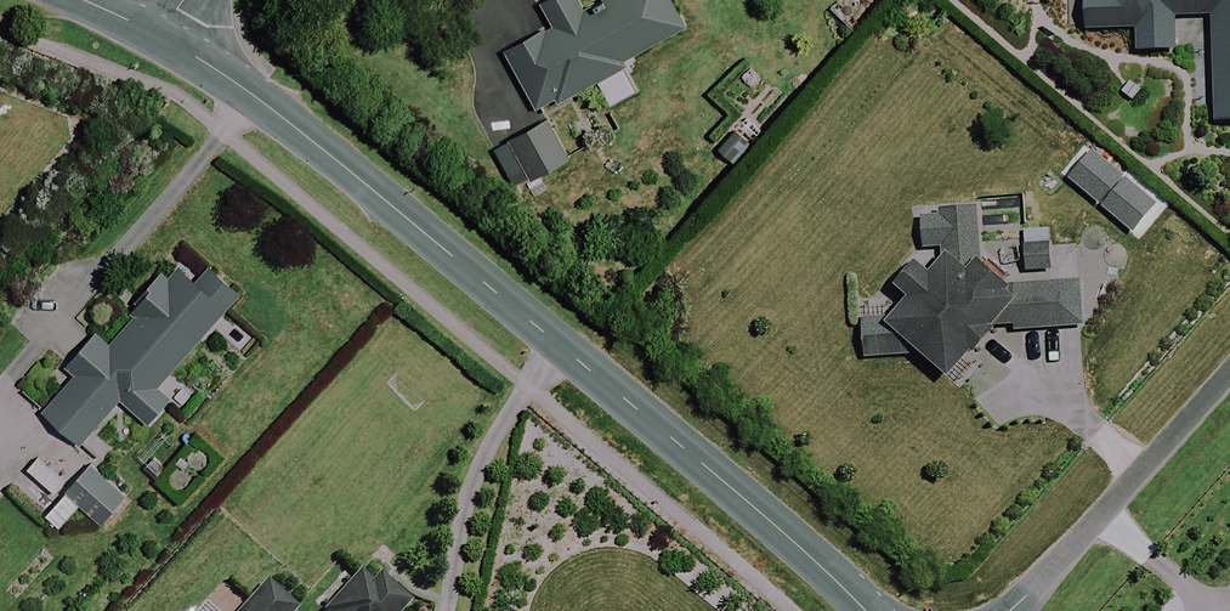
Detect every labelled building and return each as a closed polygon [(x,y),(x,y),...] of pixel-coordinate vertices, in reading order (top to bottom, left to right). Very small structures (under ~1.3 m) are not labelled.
[(670,0),(604,0),(584,11),(578,0),(552,0),(541,6),(552,29),(506,53),(538,115),(628,69),(624,63),(686,31),(670,0)] [(765,137),(747,120),(718,149),(736,167),(765,137)] [(570,160),(548,122),(509,145),(531,183),(570,160)] [(862,319),(865,361),(926,357),(953,381),(1000,328),(1087,329),(1087,285),(1003,283),(1003,265),(980,264),(980,209),(941,208),(940,219),(926,219),(926,254),(940,254),(940,269),(939,270),(928,260),(898,293),(910,303),(898,317),(862,319)] [(162,389),(242,291),(211,265),(199,280),(182,266),(171,280),(163,273),(135,309),(140,313),(112,346),(97,334),(69,368),(76,374),(42,415),(86,450),(118,411),(149,436),(177,401),(162,389)] [(128,499),(94,467),(68,496),(102,527),(128,499)] [(411,606),(378,580),(372,588),(358,577),(330,610),(407,610),(411,606)] [(295,610),(267,585),(244,610),(295,610)]
